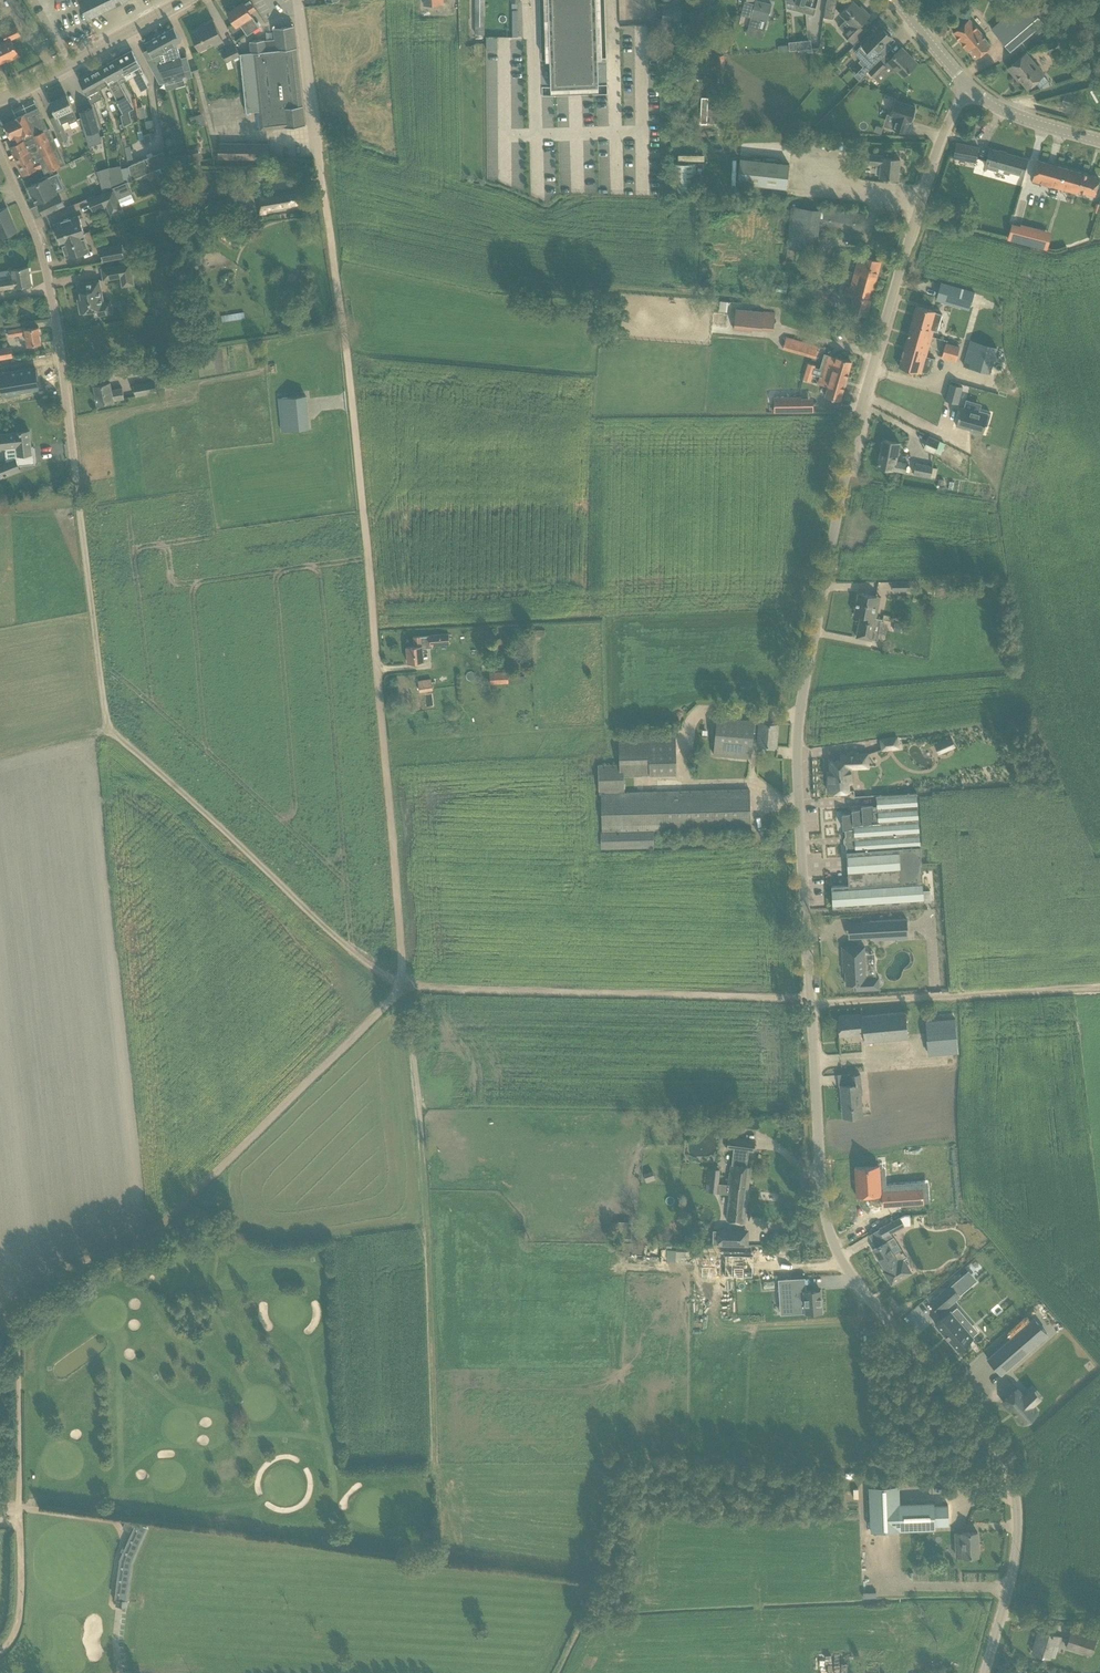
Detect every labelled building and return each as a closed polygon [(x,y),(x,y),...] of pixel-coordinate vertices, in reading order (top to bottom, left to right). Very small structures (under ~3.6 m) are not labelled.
[(88,19),(127,0),(78,0),(88,19)] [(227,13),(236,27),(240,24),(247,35),(259,27),(250,13),(256,9),(250,0),(244,4),(243,2),(227,13)] [(485,34),(484,0),(476,0),(476,34),(485,34)] [(540,97),(606,95),(603,0),(537,0),(540,97)] [(746,2),(742,15),(751,17),(748,26),(764,30),(768,15),(771,5),(756,0),(754,4),(746,2)] [(824,17),(832,18),(836,0),(826,0),(825,7),(824,17)] [(843,33),(853,43),(865,31),(859,26),(870,15),(863,9),(862,10),(852,1),(840,13),(851,24),(843,33)] [(1021,42),(1013,33),(1022,25),(1019,21),(1032,11),(1023,1),(1004,18),(1012,28),(999,39),(1010,52),(1021,42)] [(663,20),(680,21),(681,7),(663,6),(663,20)] [(968,49),(976,58),(991,45),(968,19),(953,32),(967,49),(968,49)] [(190,33),(195,43),(199,51),(214,44),(215,45),(223,41),(213,20),(203,25),(204,26),(190,33)] [(303,106),(303,105),(302,106),(296,48),(297,48),(297,47),(296,47),(294,26),(294,25),(274,28),(275,39),(265,40),(265,39),(250,41),(250,42),(251,52),(240,54),(246,112),(258,111),(260,129),(284,127),(284,128),(305,125),(303,106)] [(6,41),(0,44),(0,62),(7,59),(8,60),(19,55),(11,39),(20,34),(16,26),(2,33),(6,41)] [(878,50),(891,37),(889,34),(890,33),(884,26),(883,28),(880,26),(869,37),(868,36),(868,35),(860,43),(868,51),(858,62),(863,66),(856,73),(861,78),(884,55),(878,50)] [(181,58),(178,48),(176,49),(174,45),(181,41),(174,27),(145,43),(154,61),(149,64),(156,78),(184,70),(187,78),(193,76),(191,68),(184,70),(181,58)] [(497,37),(487,37),(487,48),(497,48),(497,37)] [(239,56),(240,55),(235,45),(221,52),(226,62),(233,58),(235,61),(240,58),(239,56)] [(886,63),(894,72),(896,70),(903,77),(916,64),(908,55),(909,54),(902,47),(886,63)] [(140,66),(132,50),(116,59),(124,75),(130,72),(141,91),(151,86),(140,66)] [(1016,61),(1008,68),(1014,76),(1016,75),(1027,88),(1035,81),(1040,87),(1048,81),(1043,75),(1043,74),(1026,53),(1016,61)] [(128,97),(117,79),(124,75),(116,59),(100,68),(111,88),(118,102),(128,97)] [(888,66),(881,59),(869,71),(875,77),(888,66)] [(109,89),(111,88),(100,68),(79,79),(91,103),(103,97),(98,89),(106,84),(109,89)] [(66,95),(50,103),(56,115),(51,118),(55,128),(57,133),(61,140),(67,138),(64,130),(61,123),(68,120),(69,122),(77,119),(72,109),(66,95)] [(913,119),(916,110),(914,109),(915,107),(895,100),(890,115),(897,117),(893,129),(905,132),(908,121),(911,121),(911,119),(913,119)] [(92,107),(80,111),(82,118),(81,118),(81,117),(80,118),(89,147),(102,142),(99,133),(100,132),(92,107)] [(4,124),(14,145),(10,146),(23,175),(42,167),(45,173),(66,163),(54,138),(49,128),(47,129),(38,108),(16,118),(16,120),(13,121),(12,120),(4,124)] [(129,111),(121,116),(124,126),(132,122),(129,111)] [(953,157),(964,160),(976,162),(977,158),(979,147),(956,143),(953,157)] [(219,158),(268,159),(268,144),(219,144),(219,158)] [(998,167),(1023,174),(1026,160),(990,150),(985,167),(997,170),(998,167)] [(879,177),(887,178),(898,179),(900,159),(882,157),(882,155),(861,153),(860,163),(881,166),(879,177)] [(160,168),(154,155),(147,158),(150,172),(160,168)] [(128,166),(132,180),(150,172),(147,158),(128,166)] [(737,182),(786,188),(789,164),(740,158),(737,182)] [(1071,188),(1094,195),(1099,178),(1038,160),(1032,180),(1070,191),(1071,188)] [(696,163),(671,163),(671,192),(696,192),(696,163)] [(247,178),(273,179),(273,169),(247,169),(247,178)] [(110,174),(99,177),(103,193),(113,189),(111,178),(110,174)] [(123,175),(111,178),(113,189),(125,184),(124,180),(123,175)] [(38,204),(43,215),(64,205),(59,194),(58,195),(57,193),(58,193),(54,185),(52,186),(48,177),(47,178),(46,176),(38,179),(39,182),(28,186),(29,189),(27,189),(31,196),(32,195),(36,203),(39,201),(40,203),(38,204)] [(88,200),(92,211),(118,200),(113,189),(103,193),(88,200)] [(286,207),(305,204),(302,189),(256,197),(259,214),(286,209),(286,207)] [(227,200),(228,210),(242,207),(240,198),(227,200)] [(2,237),(17,231),(6,207),(0,209),(0,233),(2,237)] [(818,228),(853,232),(864,234),(866,215),(821,209),(818,228)] [(954,215),(964,218),(966,213),(955,210),(954,215)] [(171,211),(160,215),(164,227),(173,224),(171,211)] [(60,241),(61,241),(61,240),(83,233),(84,233),(78,215),(70,218),(61,221),(54,223),(56,230),(54,231),(57,239),(59,238),(60,241)] [(236,215),(228,226),(236,232),(244,221),(236,215)] [(1012,225),(1008,239),(1037,247),(1041,232),(1012,225)] [(61,240),(61,241),(67,257),(73,255),(74,257),(82,254),(82,252),(88,250),(83,233),(61,240)] [(100,249),(102,260),(124,256),(122,244),(100,249)] [(853,297),(849,311),(866,316),(871,299),(870,298),(880,261),(860,256),(851,287),(847,286),(844,295),(853,297)] [(101,268),(103,280),(120,277),(122,287),(134,284),(130,263),(101,268)] [(31,284),(28,266),(0,271),(0,290),(31,284)] [(78,299),(81,312),(94,310),(94,313),(105,311),(101,291),(99,292),(97,280),(77,284),(79,293),(80,293),(81,298),(78,299)] [(797,282),(793,297),(823,305),(828,291),(797,282)] [(941,283),(936,299),(970,308),(974,292),(941,283)] [(167,288),(170,307),(179,305),(176,287),(167,288)] [(934,311),(916,306),(899,367),(920,373),(932,330),(937,331),(941,314),(934,312),(934,311)] [(734,330),(752,331),(752,328),(773,330),(775,313),(737,309),(734,330)] [(8,330),(9,336),(26,334),(28,345),(41,343),(38,327),(26,329),(25,327),(8,330)] [(783,348),(814,357),(817,346),(786,337),(783,348)] [(964,365),(992,372),(998,346),(971,339),(964,365)] [(942,356),(956,360),(959,347),(945,343),(942,356)] [(12,357),(11,347),(0,349),(0,359),(12,357)] [(840,400),(851,361),(834,356),(834,357),(831,357),(826,358),(822,370),(814,368),(815,365),(808,363),(804,379),(810,381),(812,375),(820,377),(818,384),(828,386),(825,396),(840,400)] [(114,366),(115,375),(148,369),(146,360),(114,366)] [(40,367),(5,373),(8,392),(43,386),(40,367)] [(133,385),(135,396),(157,392),(155,381),(133,385)] [(94,385),(97,403),(124,398),(122,388),(111,390),(110,382),(94,385)] [(278,398),(281,431),(308,428),(305,395),(278,398)] [(802,411),(801,396),(774,397),(774,412),(802,411)] [(961,407),(956,425),(983,433),(985,425),(987,426),(991,413),(979,410),(978,412),(961,407)] [(6,461),(10,473),(19,470),(18,466),(19,465),(35,464),(33,446),(31,447),(29,431),(0,434),(0,448),(5,447),(7,461),(6,461)] [(923,449),(934,453),(939,441),(928,436),(923,449)] [(878,467),(904,472),(906,463),(894,461),(898,442),(883,439),(878,467)] [(931,477),(935,478),(937,468),(933,467),(916,463),(913,474),(931,477)] [(893,580),(893,590),(908,590),(909,580),(893,580)] [(861,615),(856,637),(872,640),(875,625),(880,626),(881,619),(876,618),(880,597),(858,592),(854,614),(861,615)] [(895,622),(894,632),(900,633),(902,623),(895,622)] [(450,643),(449,633),(429,635),(429,636),(431,636),(432,645),(450,643)] [(432,645),(431,636),(429,636),(421,636),(413,636),(414,646),(406,646),(408,663),(423,662),(422,647),(426,646),(431,646),(431,645),(432,645)] [(490,672),(490,683),(508,682),(508,671),(490,672)] [(418,681),(419,692),(432,690),(431,679),(418,681)] [(776,745),(778,723),(760,722),(760,723),(753,723),(754,721),(717,717),(714,755),(750,758),(751,747),(758,747),(759,744),(776,745)] [(601,832),(601,849),(654,847),(654,830),(751,828),(749,790),(749,789),(746,789),(746,790),(624,793),(624,775),(676,774),(675,737),(619,738),(620,764),(598,764),(599,791),(599,794),(601,794),(602,832),(601,832)] [(880,739),(882,749),(898,747),(897,737),(880,739)] [(952,738),(935,745),(939,754),(956,747),(952,738)] [(840,755),(840,760),(829,761),(830,774),(827,774),(828,792),(838,792),(838,793),(847,793),(847,791),(849,791),(848,775),(852,775),(852,768),(868,767),(868,753),(855,754),(855,752),(847,752),(847,754),(840,755)] [(846,851),(847,858),(848,884),(831,886),(833,908),(924,902),(923,891),(917,795),(877,798),(878,811),(873,811),(873,805),(861,806),(861,807),(862,809),(851,810),(852,811),(852,813),(842,814),(843,829),(854,828),(855,851),(846,851)] [(895,920),(861,922),(861,937),(874,937),(885,936),(885,939),(908,938),(907,919),(906,919),(895,920)] [(865,946),(842,947),(843,968),(845,968),(845,972),(846,984),(855,984),(856,990),(879,989),(879,977),(875,977),(874,965),(874,954),(865,954),(865,946)] [(838,1015),(839,1036),(863,1035),(864,1042),(908,1038),(906,1011),(862,1015),(862,1014),(838,1015)] [(956,1019),(925,1022),(926,1033),(928,1054),(959,1052),(956,1019)] [(840,1085),(843,1117),(862,1115),(860,1094),(862,1093),(860,1075),(846,1076),(847,1085),(840,1085)] [(729,1194),(727,1221),(733,1222),(744,1223),(750,1166),(749,1166),(745,1166),(746,1155),(747,1150),(754,1151),(755,1140),(744,1139),(728,1137),(727,1148),(735,1149),(733,1165),(731,1164),(730,1184),(729,1194)] [(878,1149),(854,1152),(857,1180),(881,1178),(878,1149)] [(708,1168),(705,1191),(708,1192),(709,1190),(717,1191),(718,1183),(719,1170),(708,1168)] [(922,1187),(882,1190),(883,1205),(923,1203),(922,1187)] [(879,1229),(883,1237),(904,1225),(900,1217),(879,1229)] [(734,1244),(746,1245),(746,1230),(719,1230),(719,1244),(734,1244)] [(882,1244),(873,1249),(885,1270),(883,1271),(884,1272),(891,1284),(901,1278),(911,1272),(903,1259),(907,1256),(901,1248),(893,1253),(886,1241),(882,1244)] [(726,1252),(726,1272),(751,1272),(751,1252),(726,1252)] [(968,1271),(955,1282),(963,1291),(976,1280),(968,1271)] [(793,1278),(778,1279),(779,1302),(789,1301),(790,1312),(805,1311),(805,1313),(821,1312),(820,1290),(804,1291),(804,1292),(794,1293),(793,1278)] [(927,1282),(920,1284),(923,1293),(930,1290),(927,1282)] [(950,1286),(930,1303),(939,1313),(959,1296),(950,1286)] [(950,1311),(935,1323),(958,1351),(973,1338),(950,1311)] [(1034,1318),(988,1359),(1001,1374),(1047,1333),(1034,1318)] [(1017,1388),(1002,1401),(1010,1410),(1011,1409),(1023,1422),(1037,1410),(1032,1405),(1034,1404),(1026,1395),(1024,1396),(1017,1388)] [(934,1502),(899,1503),(898,1485),(868,1486),(870,1532),(900,1530),(935,1528),(935,1525),(949,1525),(948,1504),(934,1505),(934,1502)] [(126,1521),(123,1527),(131,1531),(134,1525),(126,1521)] [(962,1544),(955,1544),(955,1557),(978,1556),(977,1532),(962,1533),(962,1544)] [(1032,1652),(1049,1657),(1053,1643),(1058,1644),(1060,1636),(1039,1630),(1032,1652)] [(1066,1647),(1091,1655),(1096,1639),(1071,1632),(1066,1647)]
